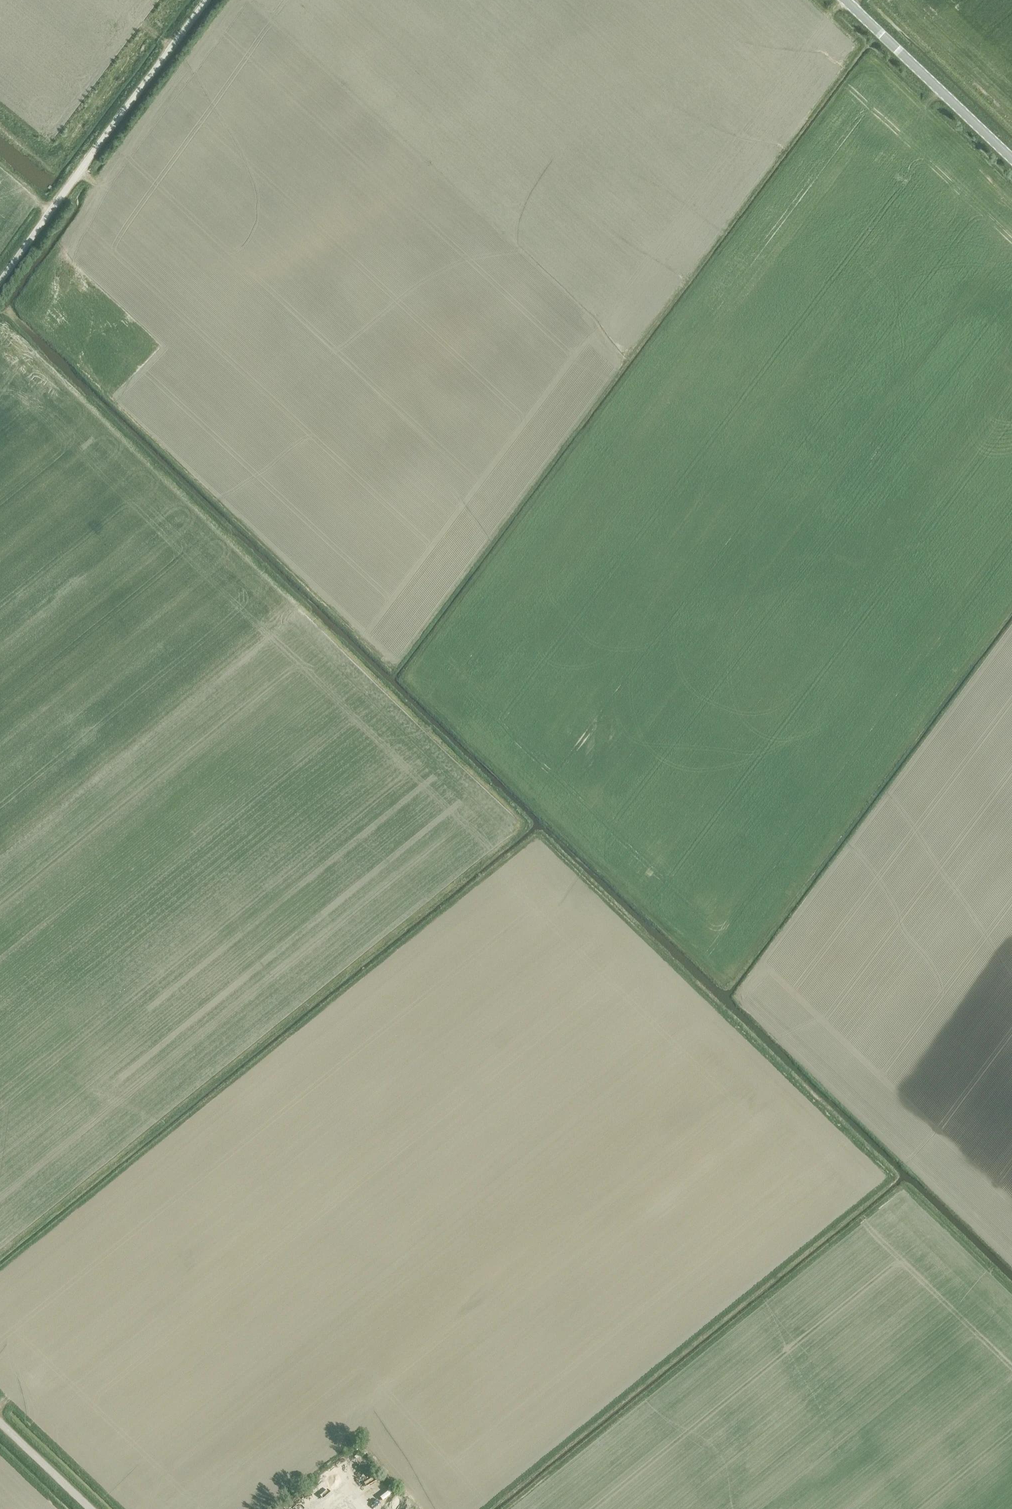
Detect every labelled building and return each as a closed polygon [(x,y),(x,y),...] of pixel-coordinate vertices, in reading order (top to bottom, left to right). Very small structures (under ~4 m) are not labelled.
[(384,1494),(382,1485),(373,1487),(375,1496),(384,1494)]
